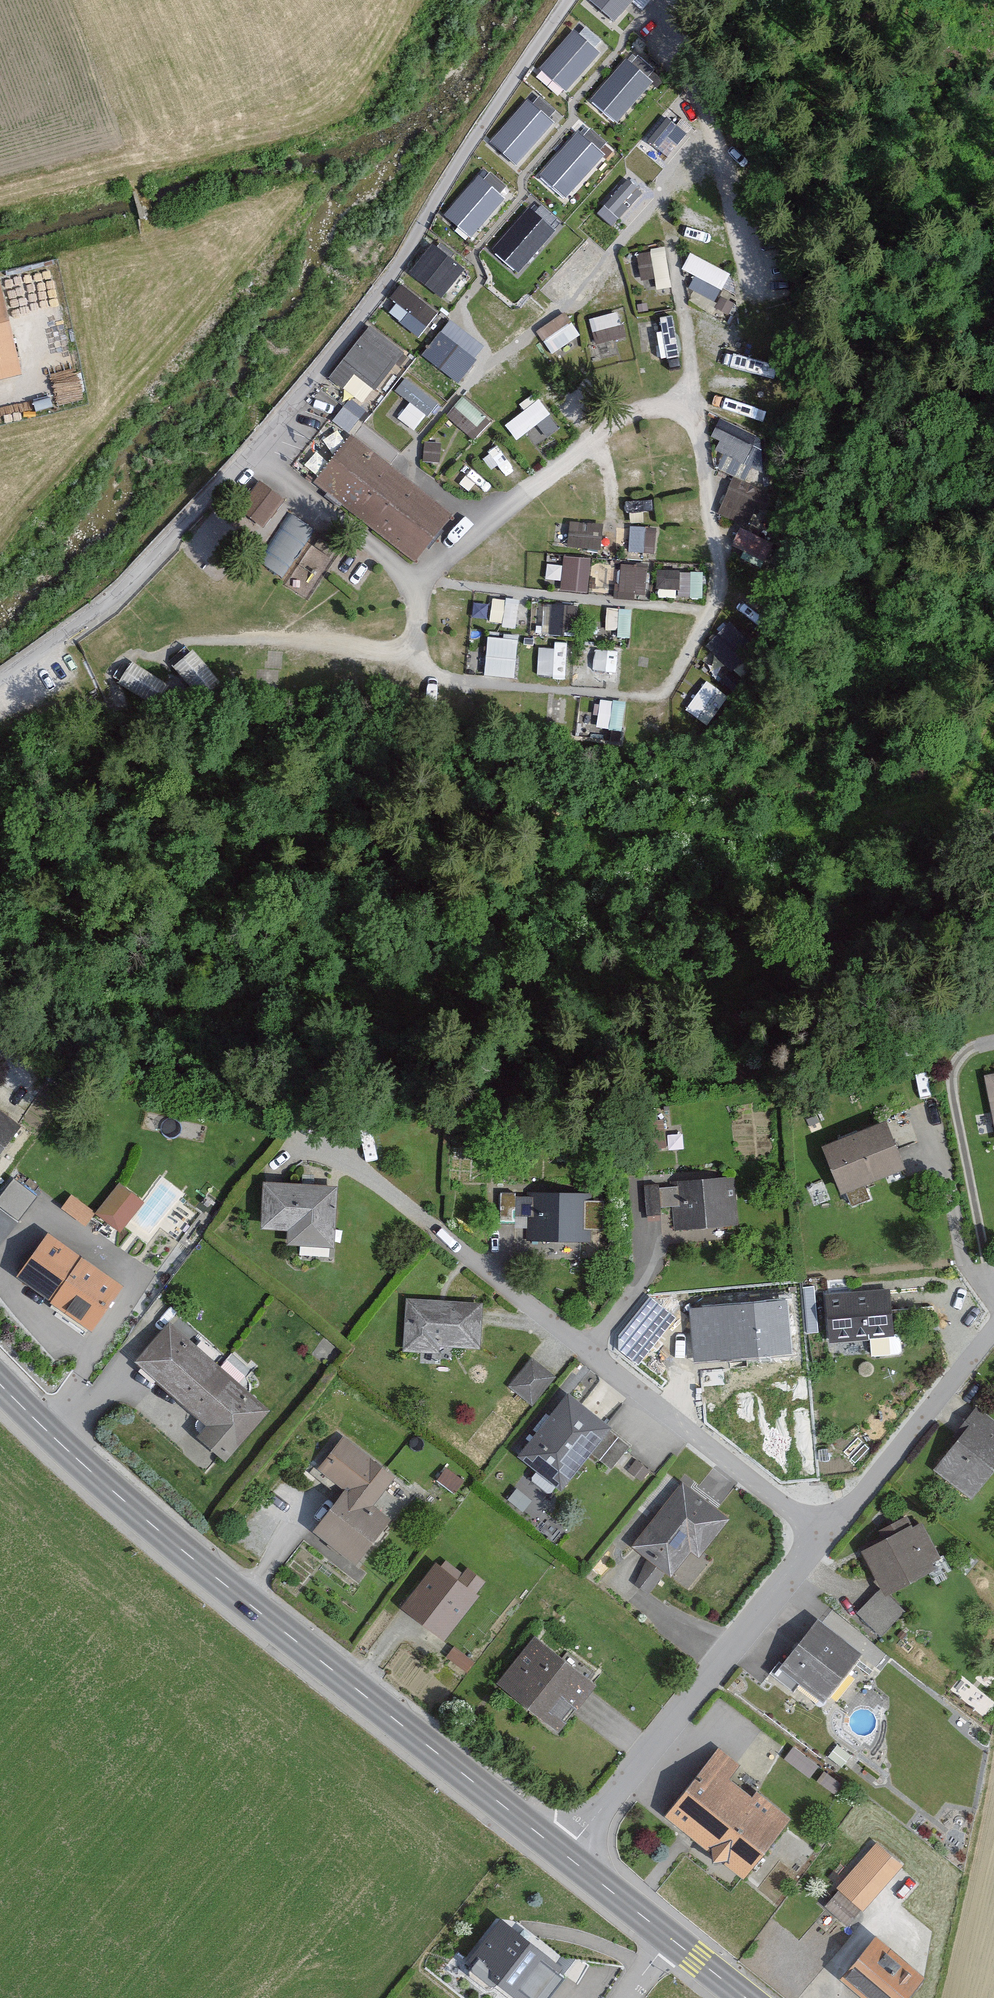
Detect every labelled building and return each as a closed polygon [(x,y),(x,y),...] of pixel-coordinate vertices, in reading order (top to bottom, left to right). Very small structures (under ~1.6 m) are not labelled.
[(615,22),(633,0),(588,0),(615,22)] [(600,53),(573,30),(540,69),(566,92),(600,53)] [(652,82),(626,59),(590,100),(617,123),(652,82)] [(554,122),(527,99),(490,142),(517,165),(554,122)] [(604,155),(577,131),(539,174),(566,198),(604,155)] [(505,199),(478,176),(444,215),(470,239),(505,199)] [(556,231),(528,207),(491,249),(519,273),(556,231)] [(465,270),(433,244),(409,273),(442,299),(465,270)] [(641,285),(670,282),(666,246),(637,249),(641,285)] [(718,300),(729,267),(693,254),(681,287),(718,300)] [(386,309),(418,337),(439,313),(407,285),(386,309)] [(620,310),(588,316),(594,342),(625,336),(620,310)] [(552,351),(580,333),(565,311),(537,329),(552,351)] [(459,383),(487,345),(449,317),(421,354),(459,383)] [(13,374),(0,318),(0,377),(13,374)] [(402,354),(369,328),(329,379),(343,391),(355,376),(374,391),(402,354)] [(473,436),(489,419),(464,395),(447,412),(473,436)] [(516,439),(529,429),(537,441),(560,426),(540,398),(505,422),(516,439)] [(761,471),(762,428),(719,426),(717,470),(761,471)] [(442,514),(342,441),(309,486),(409,559),(442,514)] [(752,525),(767,490),(733,475),(718,511),(752,525)] [(273,523),(285,493),(252,479),(240,509),(273,523)] [(278,572),(315,532),(295,514),(258,554),(278,572)] [(571,518),(567,545),(600,550),(604,523),(571,518)] [(630,524),(630,551),(655,552),(656,525),(630,524)] [(741,525),(732,544),(764,559),(773,541),(741,525)] [(589,588),(590,555),(562,553),(561,587),(589,588)] [(647,595),(646,562),(618,563),(619,595),(647,595)] [(703,594),(702,567),(656,568),(657,596),(703,594)] [(488,622),(517,623),(518,597),(489,596),(488,622)] [(547,627),(573,632),(578,605),(552,600),(547,627)] [(606,630),(630,630),(631,606),(606,606),(606,630)] [(729,667),(754,644),(731,619),(706,642),(729,667)] [(487,632),(486,651),(473,650),(472,672),(516,674),(517,633),(487,632)] [(538,643),(537,674),(566,674),(566,644),(538,643)] [(154,703),(168,682),(133,658),(119,679),(154,703)] [(706,722),(728,693),(706,677),(684,705),(706,722)] [(621,729),(626,700),(600,696),(595,725),(621,729)] [(990,1148),(993,1147),(993,1075),(977,1078),(990,1148)] [(0,1110),(0,1153),(21,1126),(0,1110)] [(811,1149),(830,1197),(891,1173),(871,1125),(811,1149)] [(0,1195),(0,1204),(19,1219),(38,1195),(14,1177),(0,1195)] [(722,1230),(719,1181),(669,1184),(670,1190),(656,1191),(656,1187),(638,1188),(640,1220),(661,1219),(660,1211),(671,1210),(673,1233),(722,1230)] [(262,1231),(290,1232),(290,1247),(335,1249),(337,1187),(263,1185),(262,1231)] [(141,1202),(120,1186),(99,1213),(120,1229),(141,1202)] [(585,1245),(585,1196),(497,1196),(497,1227),(510,1227),(510,1220),(523,1220),(523,1245),(585,1245)] [(93,1213),(72,1197),(64,1208),(85,1224),(93,1213)] [(123,1288),(48,1234),(16,1278),(91,1332),(123,1288)] [(886,1335),(881,1289),(817,1296),(823,1346),(861,1342),(860,1338),(886,1335)] [(675,1319),(648,1298),(618,1337),(618,1351),(638,1366),(675,1319)] [(482,1306),(410,1301),(406,1352),(454,1355),(454,1350),(479,1351),(482,1306)] [(784,1354),(780,1306),(716,1311),(716,1316),(706,1316),(705,1314),(689,1315),(691,1342),(705,1341),(705,1337),(719,1336),(721,1359),(784,1354)] [(268,1412),(167,1325),(132,1366),(204,1428),(195,1439),(224,1464),(268,1412)] [(503,1388),(527,1405),(547,1378),(523,1361),(503,1388)] [(625,1449),(556,1395),(505,1459),(549,1494),(581,1453),(606,1473),(625,1449)] [(966,1406),(947,1432),(953,1436),(928,1470),(966,1498),(993,1460),(993,1426),(966,1406)] [(340,1439),(315,1473),(341,1493),(309,1536),(351,1567),(387,1520),(370,1507),(392,1478),(340,1439)] [(455,1483),(438,1472),(431,1482),(448,1493),(455,1483)] [(723,1521),(676,1483),(624,1547),(644,1563),(629,1583),(646,1597),(663,1576),(673,1583),(723,1521)] [(939,1559),(921,1527),(916,1530),(908,1516),(874,1535),(878,1544),(863,1552),(886,1594),(931,1570),(928,1565),(939,1559)] [(440,1571),(435,1567),(401,1611),(445,1644),(479,1599),(475,1597),(484,1585),(465,1571),(462,1574),(447,1563),(440,1571)] [(903,1612),(880,1590),(858,1613),(880,1635),(903,1612)] [(862,1656),(817,1622),(780,1670),(824,1704),(862,1656)] [(594,1687),(533,1640),(496,1686),(558,1734),(594,1687)] [(468,1664),(449,1651),(442,1661),(461,1674),(468,1664)] [(738,1766),(717,1750),(664,1817),(744,1880),(791,1821),(755,1793),(750,1799),(727,1780),(738,1766)] [(815,1769),(788,1750),(781,1761),(808,1780),(815,1769)] [(893,1868),(870,1847),(833,1889),(856,1910),(893,1868)] [(852,1913),(830,1896),(820,1908),(842,1925),(852,1913)] [(490,1922),(460,1959),(509,1997),(525,1997),(548,1968),(490,1922)] [(862,1937),(833,1972),(864,1997),(898,1997),(914,1980),(862,1937)]
